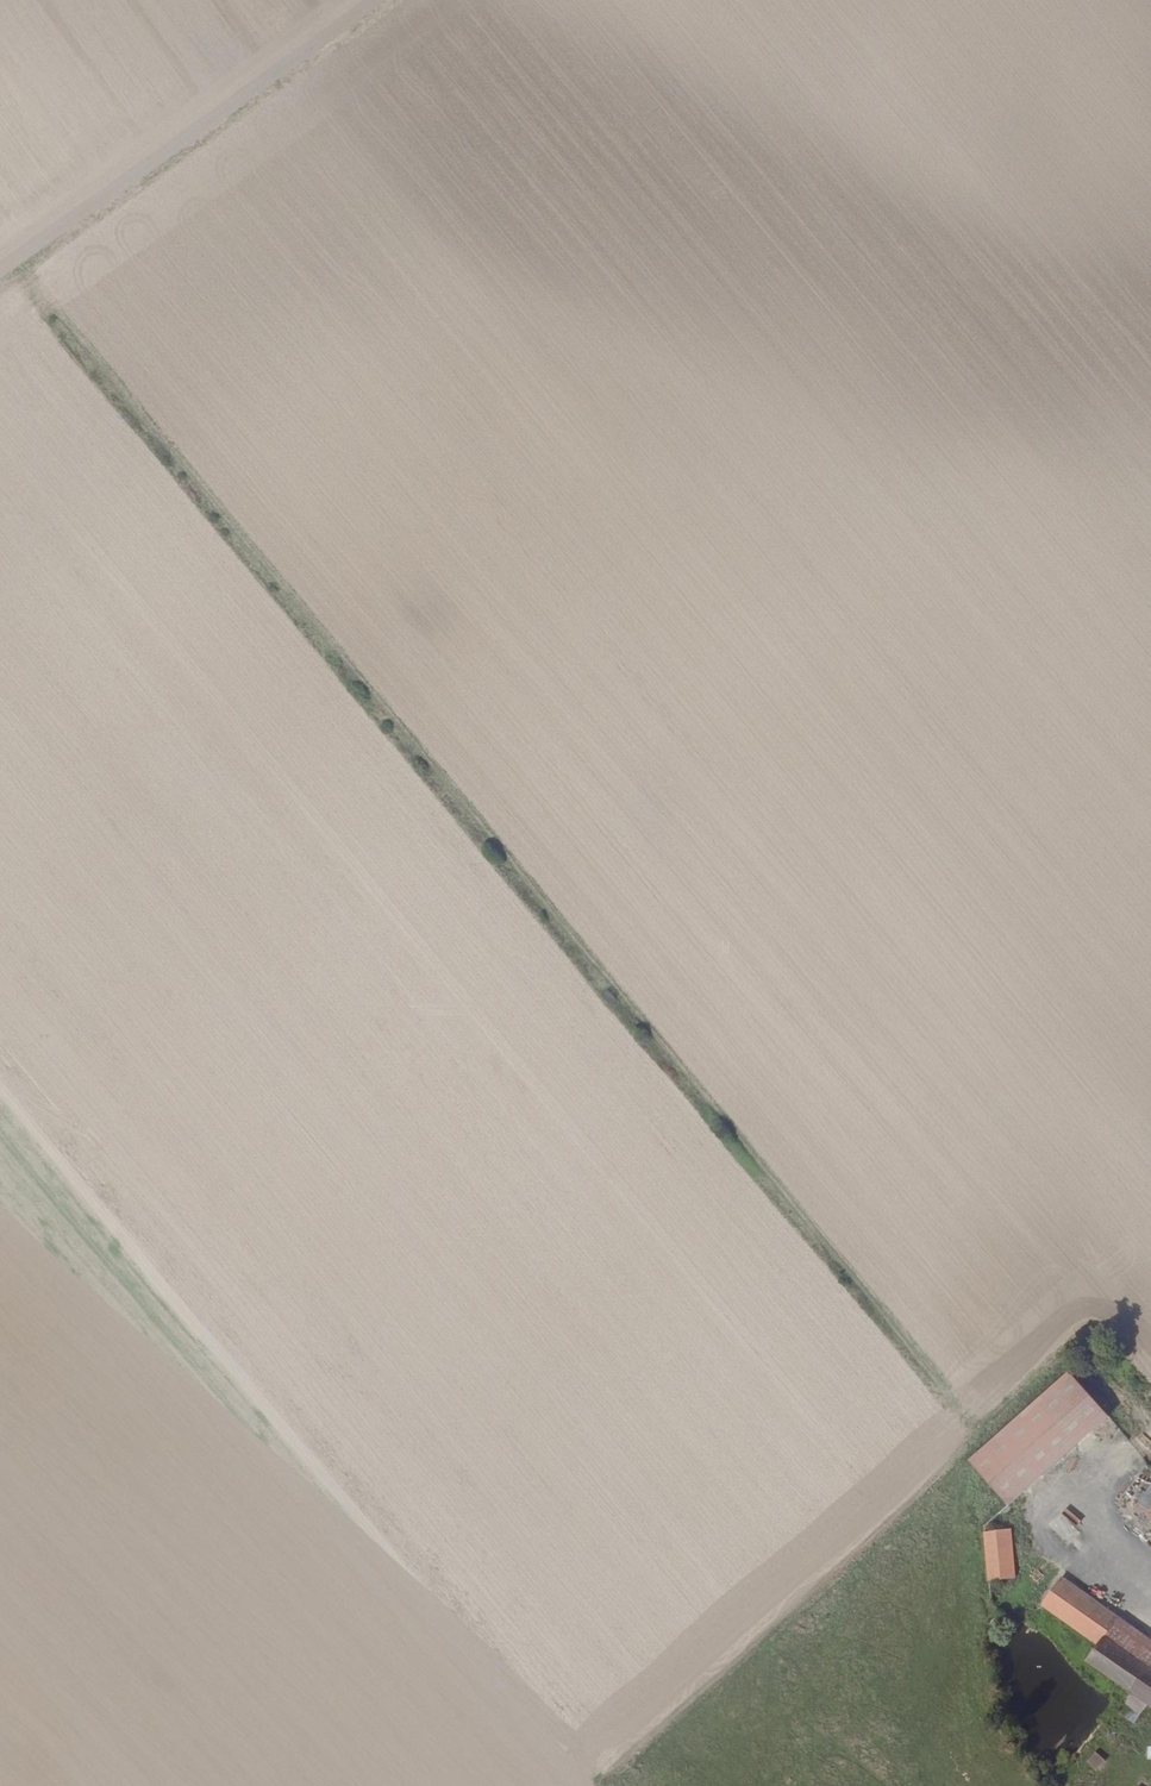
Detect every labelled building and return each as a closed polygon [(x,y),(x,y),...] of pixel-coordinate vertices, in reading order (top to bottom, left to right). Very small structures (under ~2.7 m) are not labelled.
[(1008,1489),(1110,1408),(1071,1364),(973,1441),(989,1464),(1005,1486),(1008,1489)] [(1134,1470),(1150,1483),(1150,1446),(1134,1470)] [(972,1477),(988,1501),(1005,1486),(989,1464),(972,1477)] [(992,1517),(1001,1567),(1026,1562),(1020,1512),(992,1517)] [(1048,1523),(1067,1544),(1079,1532),(1060,1512),(1048,1523)] [(1039,1552),(1058,1558),(1061,1546),(1043,1540),(1039,1552)] [(1123,1618),(1131,1604),(1071,1561),(1050,1585),(1114,1631),(1104,1643),(1150,1680),(1150,1640),(1123,1618)] [(1049,1583),(1056,1572),(1051,1568),(1043,1579),(1049,1583)] [(1086,1760),(1094,1769),(1105,1759),(1096,1750),(1086,1760)]
